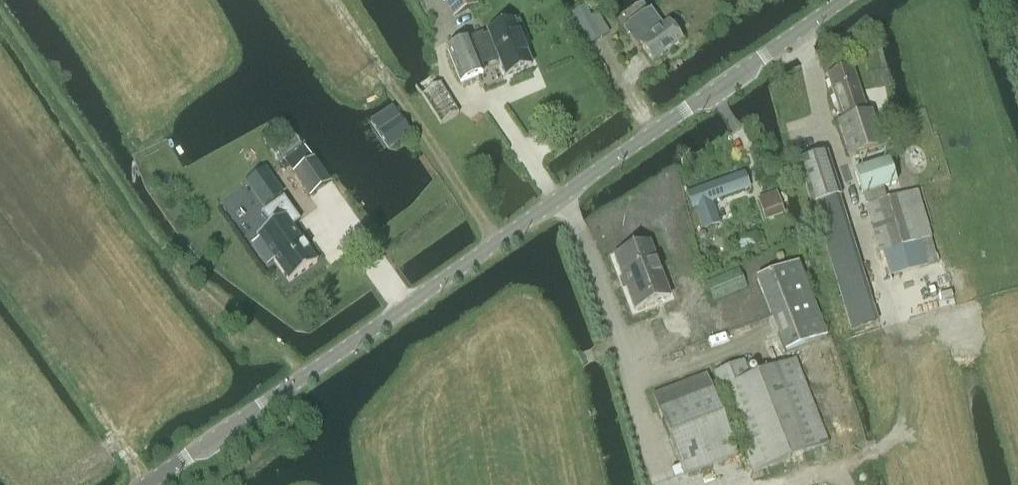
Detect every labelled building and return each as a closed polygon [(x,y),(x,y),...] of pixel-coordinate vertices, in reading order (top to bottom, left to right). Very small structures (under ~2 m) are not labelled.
[(455,17),(476,6),(473,0),(446,0),(455,17)] [(572,14),(567,16),(574,28),(578,25),(589,44),(610,32),(599,13),(592,17),(585,6),(572,14)] [(653,62),(682,41),(668,23),(663,26),(650,9),(648,10),(650,12),(643,14),(631,22),(626,27),(625,26),(623,28),(634,43),(638,41),(653,62)] [(485,73),(482,66),(499,57),(508,75),(533,63),(522,39),(526,37),(518,20),(514,22),(513,20),(486,33),(487,35),(482,38),(480,36),(448,51),(463,83),(485,73)] [(839,123),(850,158),(883,148),(870,108),(865,109),(852,69),(828,76),(842,122),(839,123)] [(440,85),(423,95),(441,124),(458,113),(440,85)] [(392,106),(369,121),(373,126),(382,140),(388,150),(395,145),(411,135),(393,108),(392,106)] [(890,132),(899,129),(895,117),(885,120),(890,132)] [(303,146),(284,161),(294,174),(313,160),(303,146)] [(797,163),(810,205),(812,205),(836,197),(841,196),(828,153),(797,163)] [(313,160),(294,174),(310,197),(330,183),(313,160)] [(865,169),(855,172),(862,194),(863,196),(883,190),(882,188),(890,185),(896,183),(888,162),(878,164),(865,169)] [(692,209),(697,207),(705,230),(718,225),(710,202),(748,188),(743,175),(687,196),(692,209)] [(866,205),(865,205),(879,254),(882,253),(889,277),(938,264),(930,239),(916,191),(886,199),(866,205)] [(271,228),(257,237),(259,240),(274,262),(275,264),(289,283),(290,284),(318,264),(292,226),(300,221),(284,198),(261,214),(271,228)] [(762,233),(734,241),(737,251),(765,243),(762,233)] [(669,296),(649,243),(614,256),(634,310),(669,296)] [(798,262),(756,278),(785,353),(826,337),(798,262)] [(795,357),(786,360),(749,375),(743,359),(713,371),(753,472),(829,442),(795,357)] [(738,454),(707,374),(652,394),(683,475),(738,454)]
